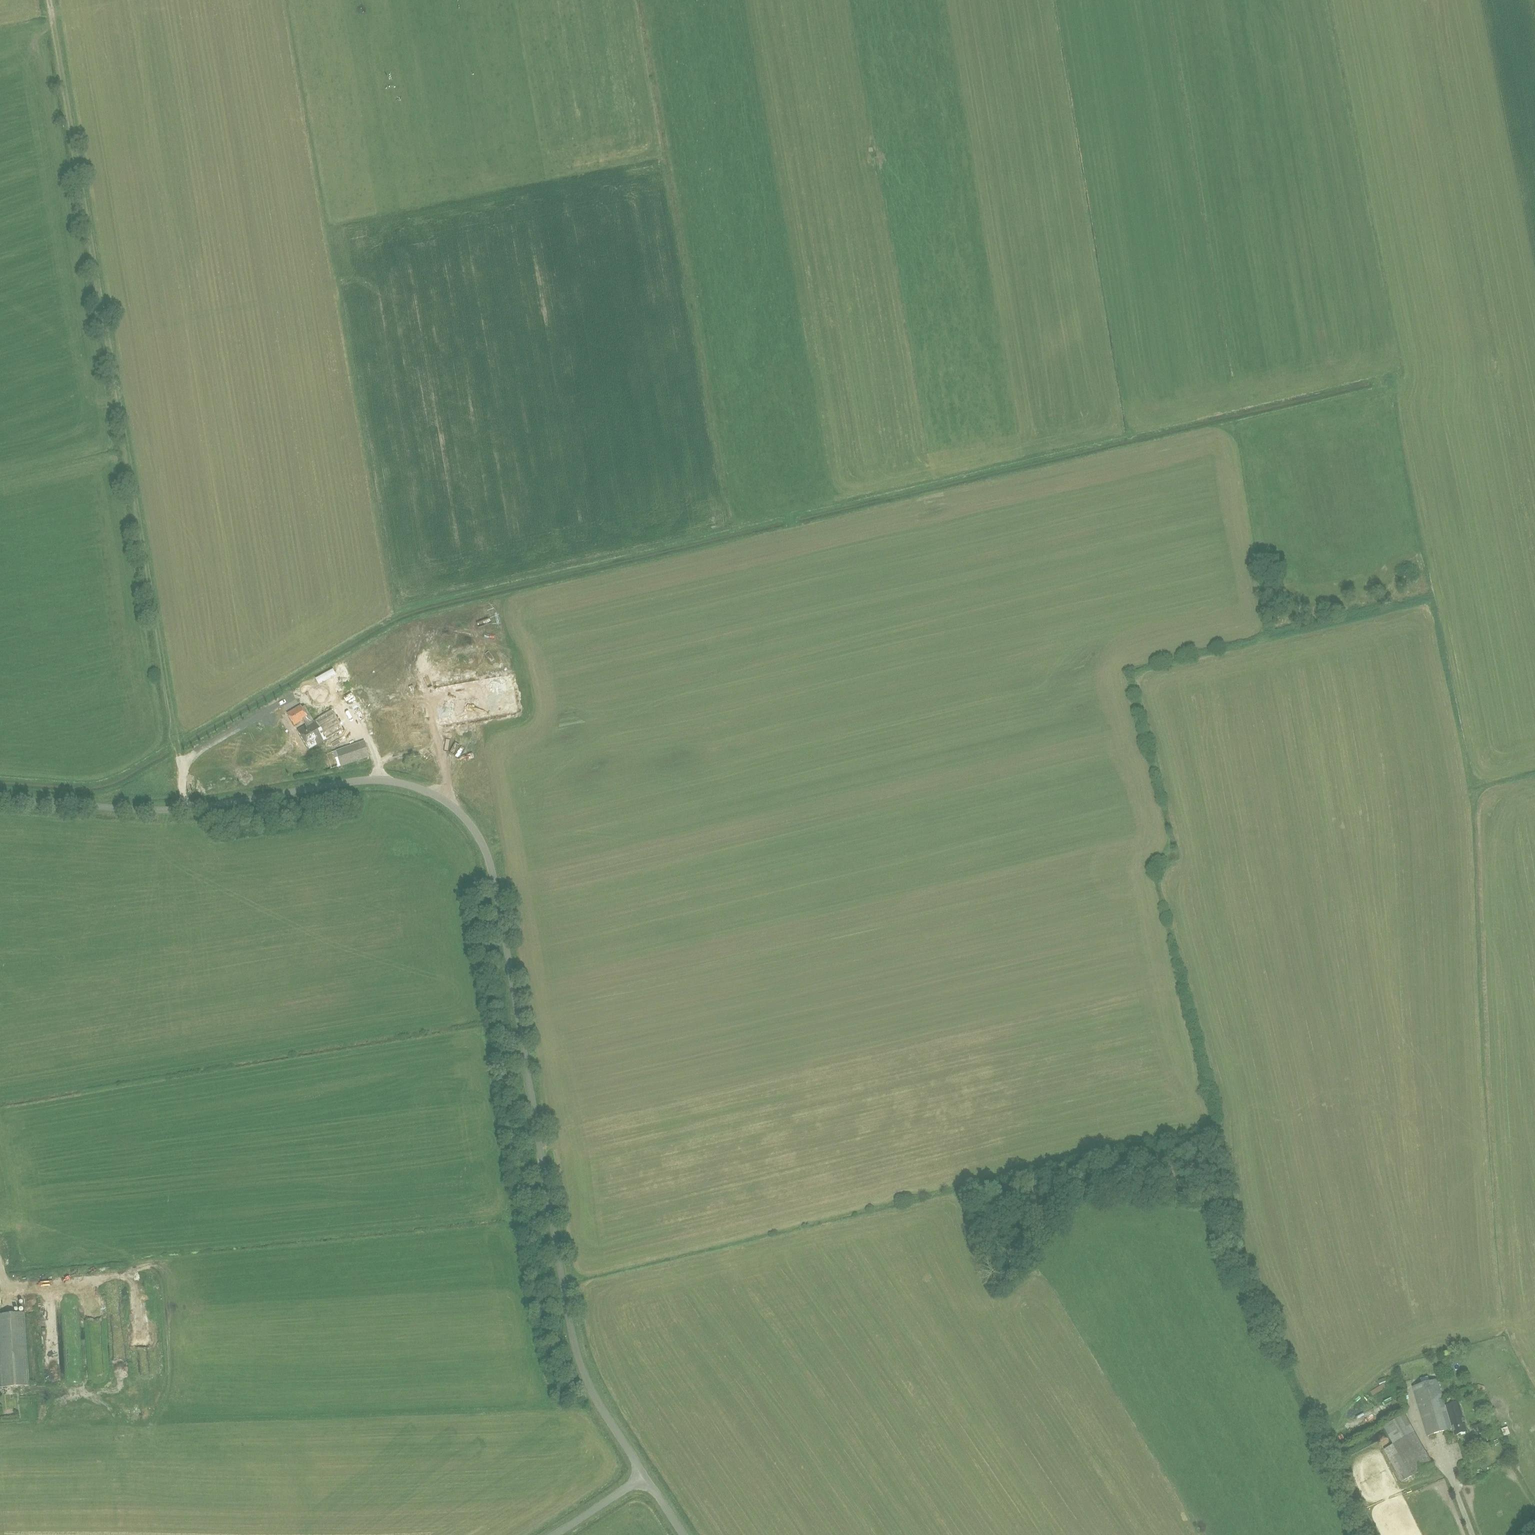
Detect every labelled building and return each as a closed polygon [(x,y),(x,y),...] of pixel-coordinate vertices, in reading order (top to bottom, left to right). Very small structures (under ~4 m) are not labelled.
[(423,652),(429,650),(422,634),(417,636),(423,652)] [(335,675),(331,669),(312,681),(315,686),(335,675)] [(442,722),(519,709),(514,681),(501,683),(499,672),(457,679),(459,690),(437,694),(442,722)] [(309,714),(304,704),(288,714),(295,725),(303,720),(306,725),(314,721),(309,714)] [(344,728),(332,709),(321,716),(317,709),(309,714),(314,721),(314,720),(326,739),(344,728)] [(277,717),(267,723),(273,733),(283,727),(277,717)] [(314,721),(306,725),(298,730),(309,749),(326,739),(314,720),(314,721)] [(422,735),(420,720),(396,724),(398,739),(422,735)] [(432,730),(424,734),(431,747),(439,742),(432,730)] [(338,766),(369,756),(364,742),(333,752),(338,766)] [(398,769),(394,757),(384,761),(389,773),(398,769)] [(0,1315),(0,1388),(30,1386),(26,1313),(0,1315)] [(1444,1406),(1437,1380),(1413,1387),(1427,1436),(1452,1429),(1454,1436),(1467,1432),(1458,1402),(1444,1406)] [(1402,1482),(1432,1465),(1405,1415),(1384,1427),(1394,1444),(1384,1450),(1402,1482)]
